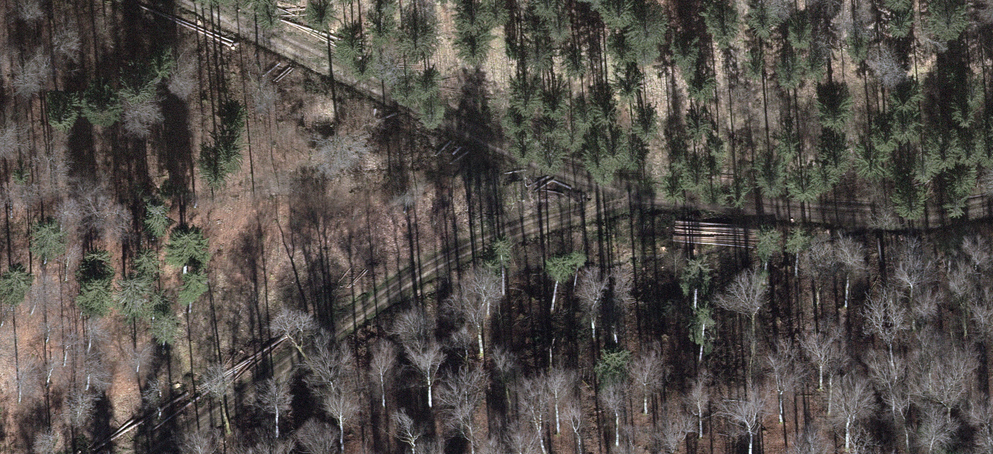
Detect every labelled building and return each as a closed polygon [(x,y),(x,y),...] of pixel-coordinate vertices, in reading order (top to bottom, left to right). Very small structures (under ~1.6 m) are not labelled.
[(509,188),(514,205),(526,201),(522,184),(509,188)]
